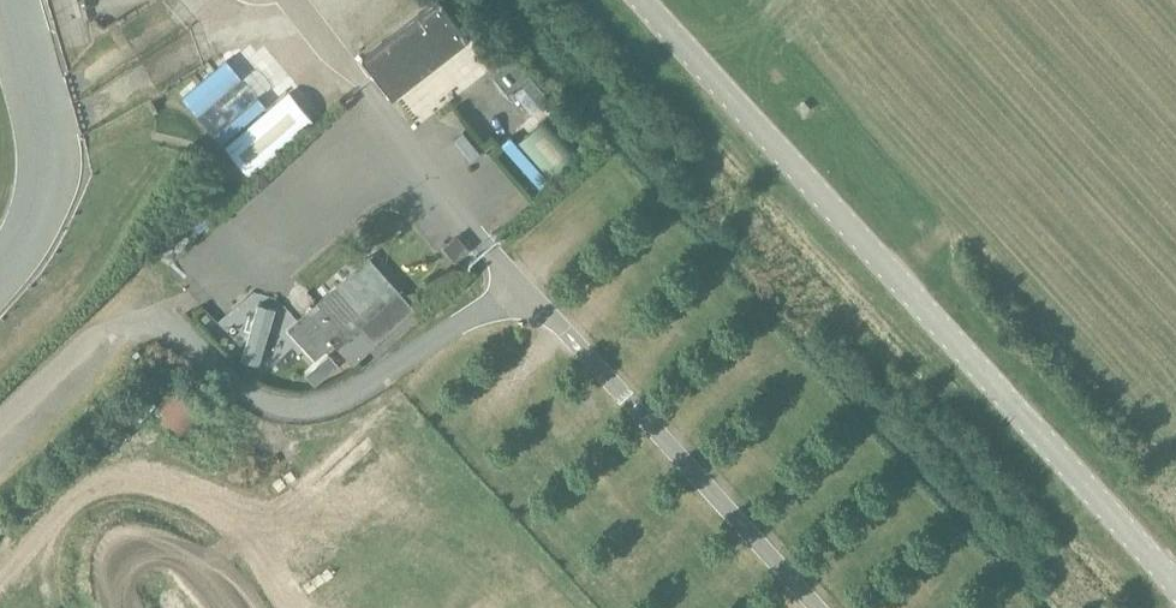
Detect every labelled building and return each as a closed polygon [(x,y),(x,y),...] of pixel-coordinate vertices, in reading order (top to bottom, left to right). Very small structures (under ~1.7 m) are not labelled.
[(394,99),(471,39),(441,0),(439,0),(363,59),(394,99)] [(290,94),(226,149),(250,178),(314,123),(290,94)] [(519,144),(552,180),(579,155),(547,119),(519,144)] [(444,249),(456,264),(468,255),(455,240),(444,249)] [(305,313),(352,366),(415,310),(368,258),(305,313)] [(277,312),(257,305),(241,362),(260,368),(277,312)] [(338,367),(329,356),(306,377),(315,388),(338,367)] [(213,407),(185,381),(156,413),(184,439),(213,407)]
